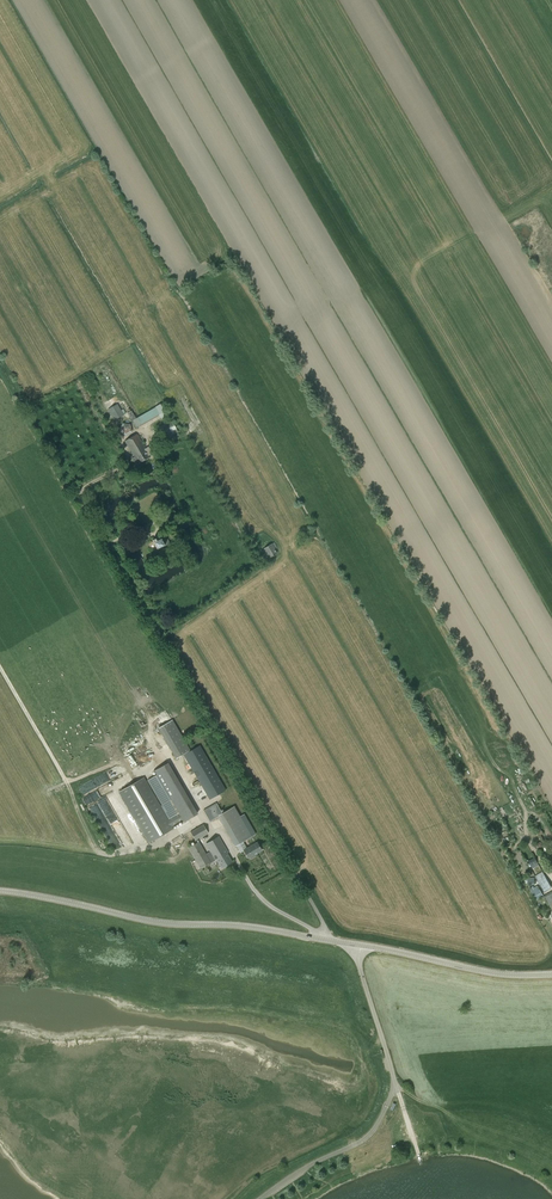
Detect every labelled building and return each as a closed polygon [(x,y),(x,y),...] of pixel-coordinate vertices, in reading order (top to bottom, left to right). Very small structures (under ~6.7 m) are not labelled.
[(114,420),(124,415),(117,404),(108,410),(114,420)] [(137,428),(160,415),(155,407),(136,418),(134,415),(131,411),(127,413),(132,421),(136,427),(137,428)] [(166,439),(178,432),(171,421),(159,428),(166,439)] [(125,435),(132,432),(130,424),(122,423),(119,430),(125,435)] [(146,448),(137,434),(124,441),(134,457),(132,458),(135,464),(138,462),(139,463),(149,458),(148,456),(152,453),(148,447),(146,448)] [(151,447),(159,443),(157,439),(148,443),(151,447)] [(156,541),(155,539),(153,540),(157,549),(164,545),(165,546),(170,544),(169,542),(167,543),(165,540),(162,541),(161,539),(156,541)] [(269,558),(277,553),(274,548),(276,547),(274,542),(264,549),(269,558)] [(176,758),(190,750),(184,741),(172,720),(158,729),(176,758)] [(200,745),(184,754),(210,799),(226,790),(200,745)] [(119,791),(133,814),(149,841),(173,827),(172,825),(183,819),(184,821),(198,813),(168,761),(154,770),(157,775),(147,780),(169,818),(168,818),(157,799),(144,776),(119,791)] [(118,765),(99,775),(103,783),(122,773),(118,765)] [(90,781),(79,786),(84,796),(86,799),(89,798),(87,793),(94,789),(90,781)] [(90,807),(98,825),(101,823),(103,828),(106,826),(105,824),(107,824),(97,803),(90,807)] [(222,813),(216,803),(203,810),(209,821),(217,816),(235,846),(236,846),(240,853),(243,851),(248,858),(262,850),(257,842),(247,848),(243,841),(252,836),(234,806),(222,813)] [(127,814),(142,841),(145,839),(130,812),(127,814)] [(191,832),(195,841),(208,833),(203,825),(191,832)] [(232,862),(227,853),(228,852),(218,836),(205,844),(210,851),(206,854),(199,841),(189,847),(200,868),(216,859),(221,868),(232,862)] [(544,892),(551,888),(542,871),(535,875),(544,892)] [(535,887),(534,885),(532,886),(529,887),(530,890),(535,899),(543,895),(538,886),(535,887)]
